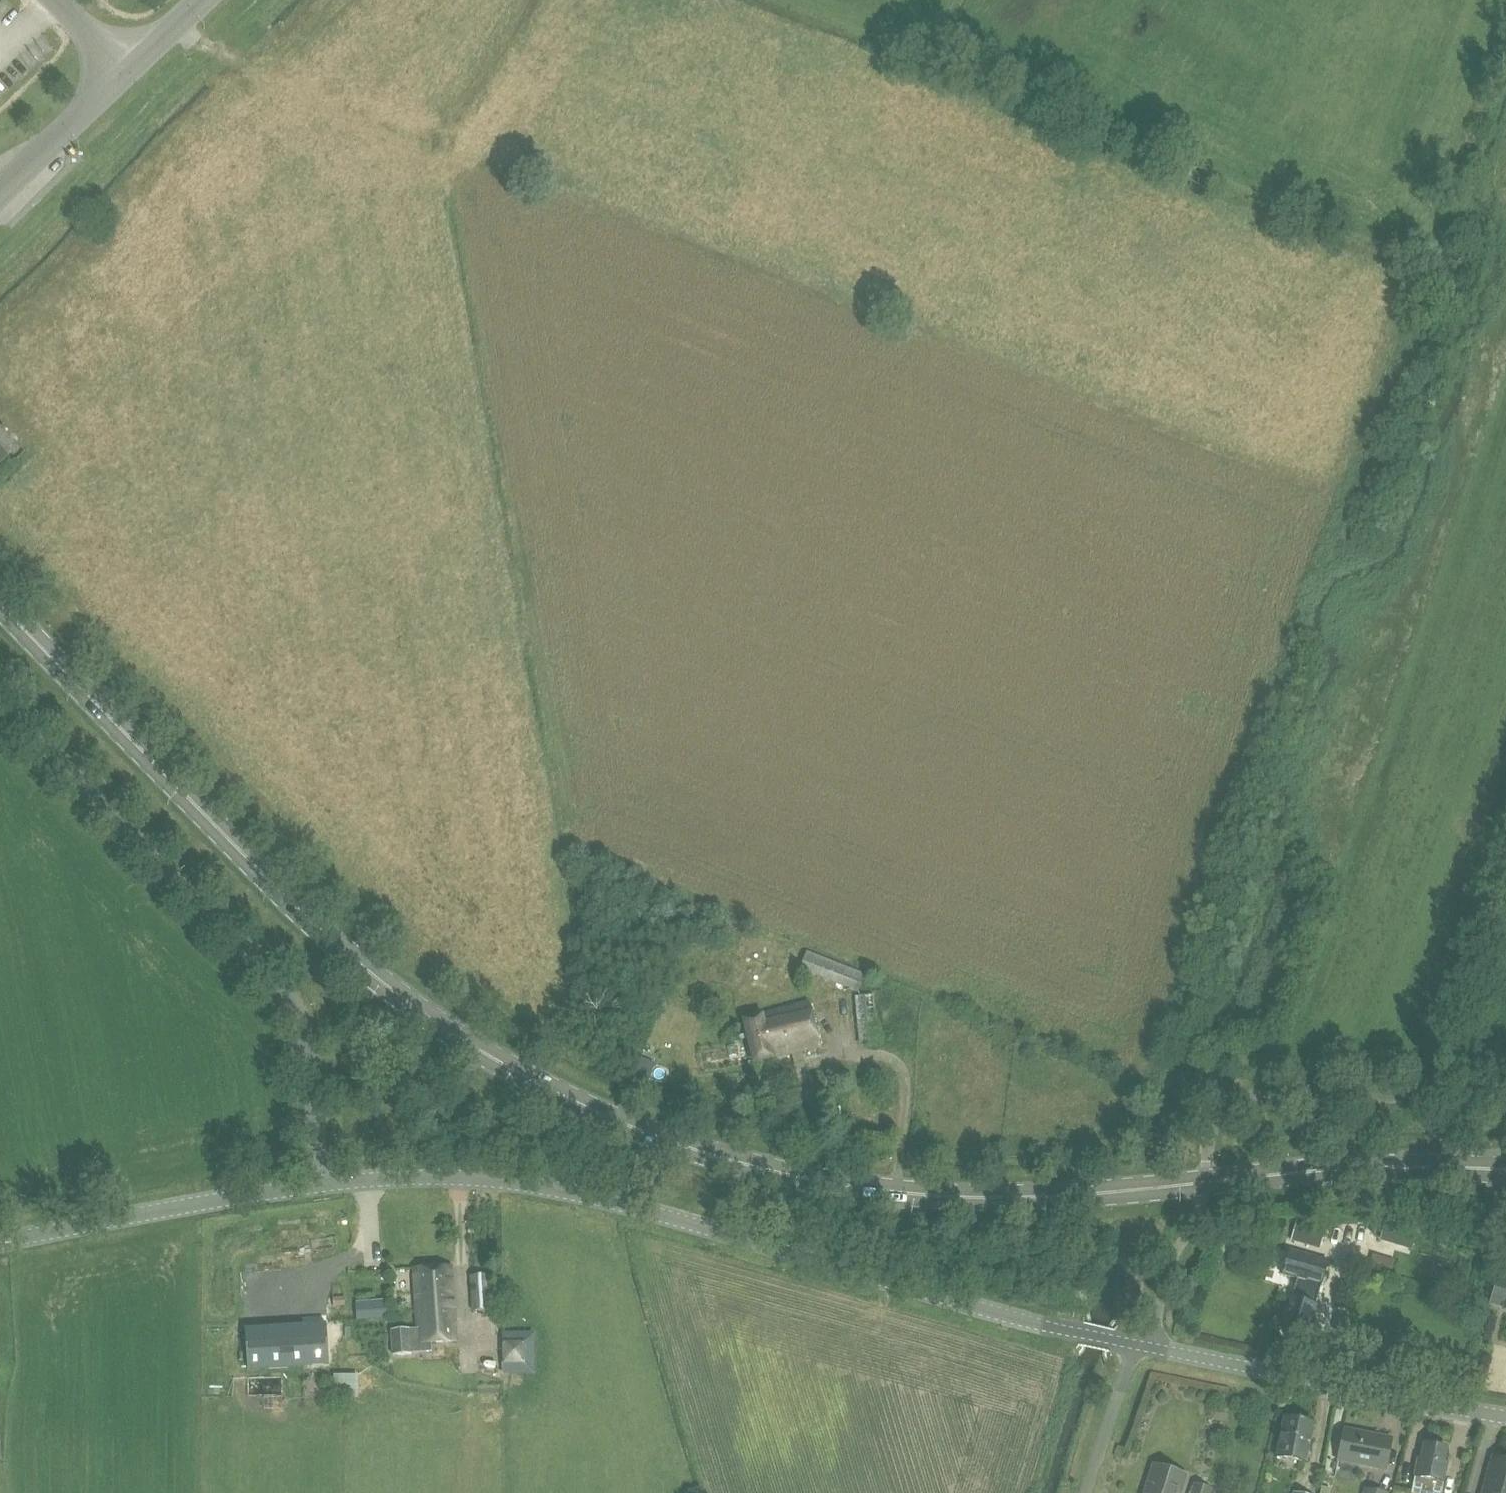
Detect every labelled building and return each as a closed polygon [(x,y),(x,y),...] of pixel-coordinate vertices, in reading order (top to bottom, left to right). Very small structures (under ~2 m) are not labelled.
[(865,975),(806,951),(799,969),(858,992),(865,975)] [(878,1044),(873,994),(853,996),(859,1046),(878,1044)] [(754,1063),(820,1046),(809,1001),(743,1019),(754,1063)] [(809,1078),(804,1061),(795,1063),(798,1073),(795,1074),(799,1089),(809,1087),(807,1079),(809,1078)] [(461,1212),(469,1224),(479,1217),(471,1205),(461,1212)] [(1293,1243),(1308,1247),(1316,1219),(1303,1216),(1300,1227),(1298,1226),(1293,1243)] [(1379,1233),(1411,1239),(1414,1224),(1382,1218),(1379,1233)] [(1295,1333),(1305,1336),(1310,1322),(1313,1323),(1318,1306),(1315,1305),(1318,1295),(1317,1295),(1327,1261),(1289,1250),(1282,1274),(1299,1279),(1296,1289),(1295,1288),(1292,1298),(1291,1298),(1282,1329),(1285,1330),(1286,1333),(1292,1335),(1295,1333)] [(418,1342),(455,1340),(451,1266),(413,1269),(417,1327),(409,1328),(409,1327),(391,1329),(392,1352),(411,1351),(410,1342),(418,1342)] [(490,1309),(488,1275),(471,1276),(472,1310),(490,1309)] [(1497,1277),(1490,1301),(1504,1305),(1503,1308),(1505,1309),(1505,1279),(1497,1277)] [(303,1303),(303,1313),(321,1313),(322,1303),(303,1303)] [(349,1333),(249,1335),(249,1346),(264,1346),(264,1349),(332,1348),(332,1352),(350,1351),(349,1333)] [(501,1334),(502,1377),(535,1377),(534,1334),(501,1334)] [(1296,1419),(1295,1417),(1289,1415),(1287,1418),(1283,1417),(1276,1456),(1305,1461),(1313,1422),(1309,1422),(1308,1419),(1302,1418),(1300,1420),(1296,1419)] [(1338,1459),(1385,1468),(1391,1437),(1344,1428),(1338,1459)] [(1418,1457),(1414,1475),(1411,1492),(1440,1492),(1443,1481),(1444,1481),(1447,1462),(1444,1462),(1447,1448),(1424,1443),(1421,1457),(1418,1457)] [(1493,1457),(1483,1492),(1505,1492),(1505,1461),(1493,1457)] [(1154,1463),(1149,1480),(1150,1481),(1147,1492),(1145,1491),(1144,1492),(1180,1492),(1186,1474),(1154,1463)] [(1192,1492),(1209,1492),(1210,1488),(1195,1483),(1192,1492)]
